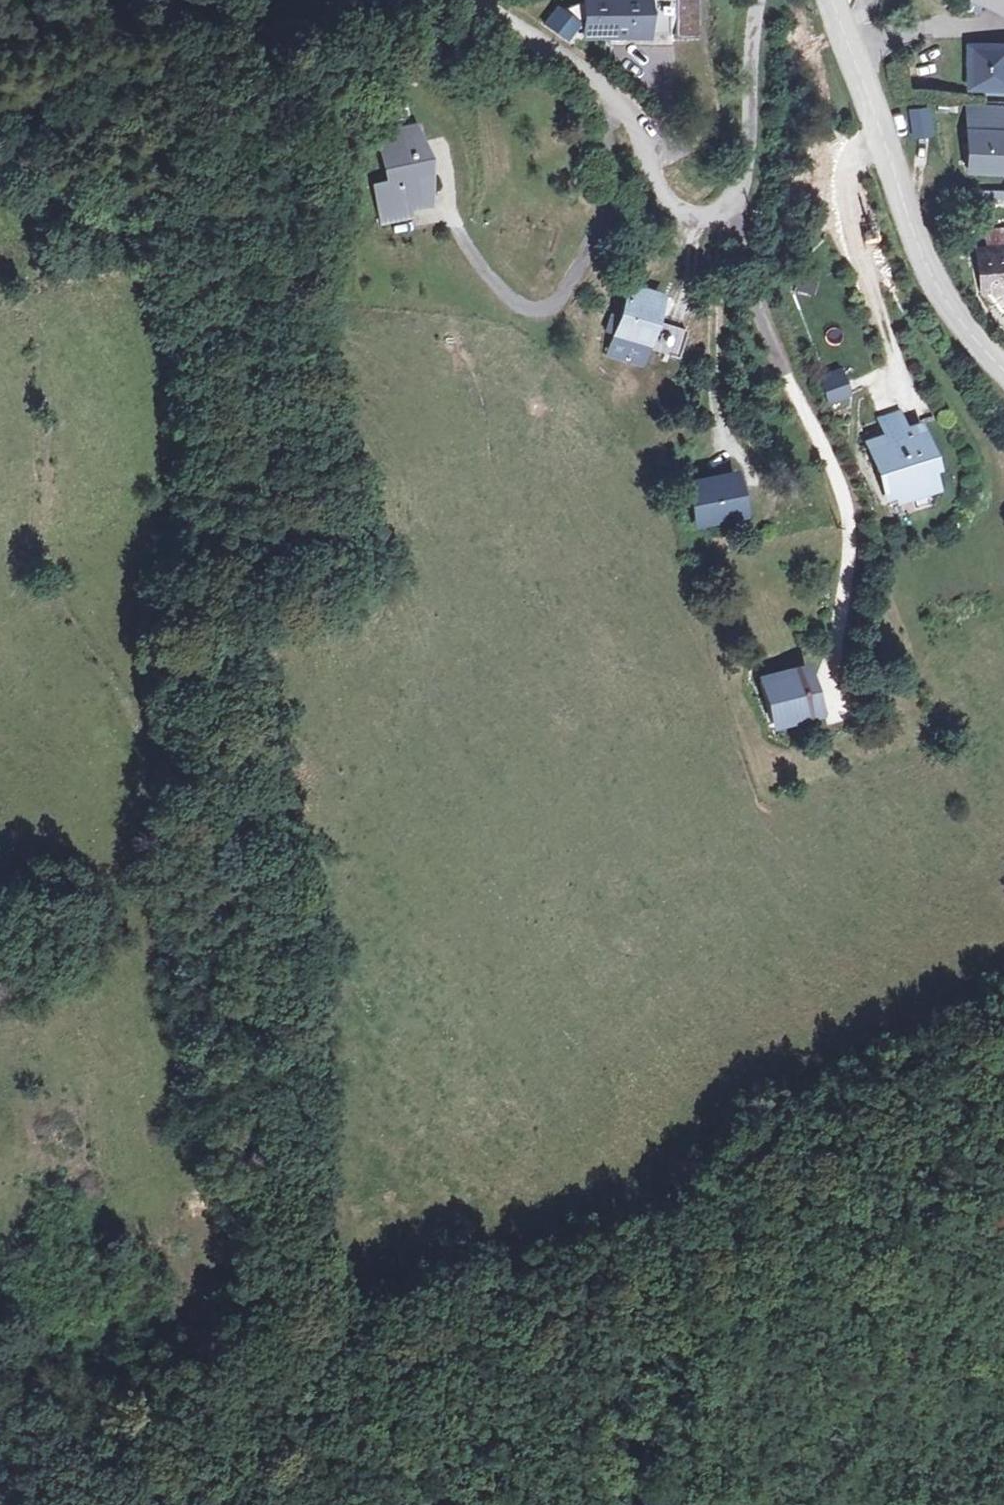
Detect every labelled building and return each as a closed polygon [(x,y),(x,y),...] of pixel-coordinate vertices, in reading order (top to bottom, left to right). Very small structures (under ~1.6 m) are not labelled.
[(589,4),(589,25),(588,40),(653,41),(654,0),(589,0),(589,4)] [(679,42),(680,0),(654,0),(653,41),(679,42)] [(679,45),(701,46),(703,0),(680,0),(679,42),(679,45)] [(1003,11),(1003,0),(980,0),(1003,11)] [(584,24),(589,25),(589,4),(586,4),(560,14),(550,28),(570,43),(584,24)] [(968,44),(971,86),(1003,85),(1003,43),(988,44),(968,44)] [(966,112),(971,175),(1003,173),(1003,109),(966,112)] [(415,128),(380,134),(383,150),(418,144),(415,128)] [(383,150),(381,151),(387,185),(372,187),(378,224),(406,219),(405,213),(403,204),(426,200),(423,184),(428,183),(422,144),(418,144),(383,150)] [(426,200),(403,204),(405,213),(427,209),(426,200)] [(981,253),(986,293),(1003,291),(1003,238),(989,240),(990,252),(981,253)] [(624,280),(603,352),(639,362),(644,344),(652,316),(660,290),(624,280)] [(652,316),(644,344),(678,353),(686,325),(652,316)] [(819,374),(826,402),(849,397),(842,368),(819,374)] [(897,412),(876,420),(880,430),(890,426),(893,434),(904,430),(897,412)] [(883,438),(865,444),(886,503),(929,488),(923,471),(930,469),(914,426),(904,430),(893,434),(890,426),(880,430),(883,438)] [(729,466),(688,474),(695,517),(737,508),(729,466)] [(798,659),(756,673),(769,716),(812,703),(798,659)]
